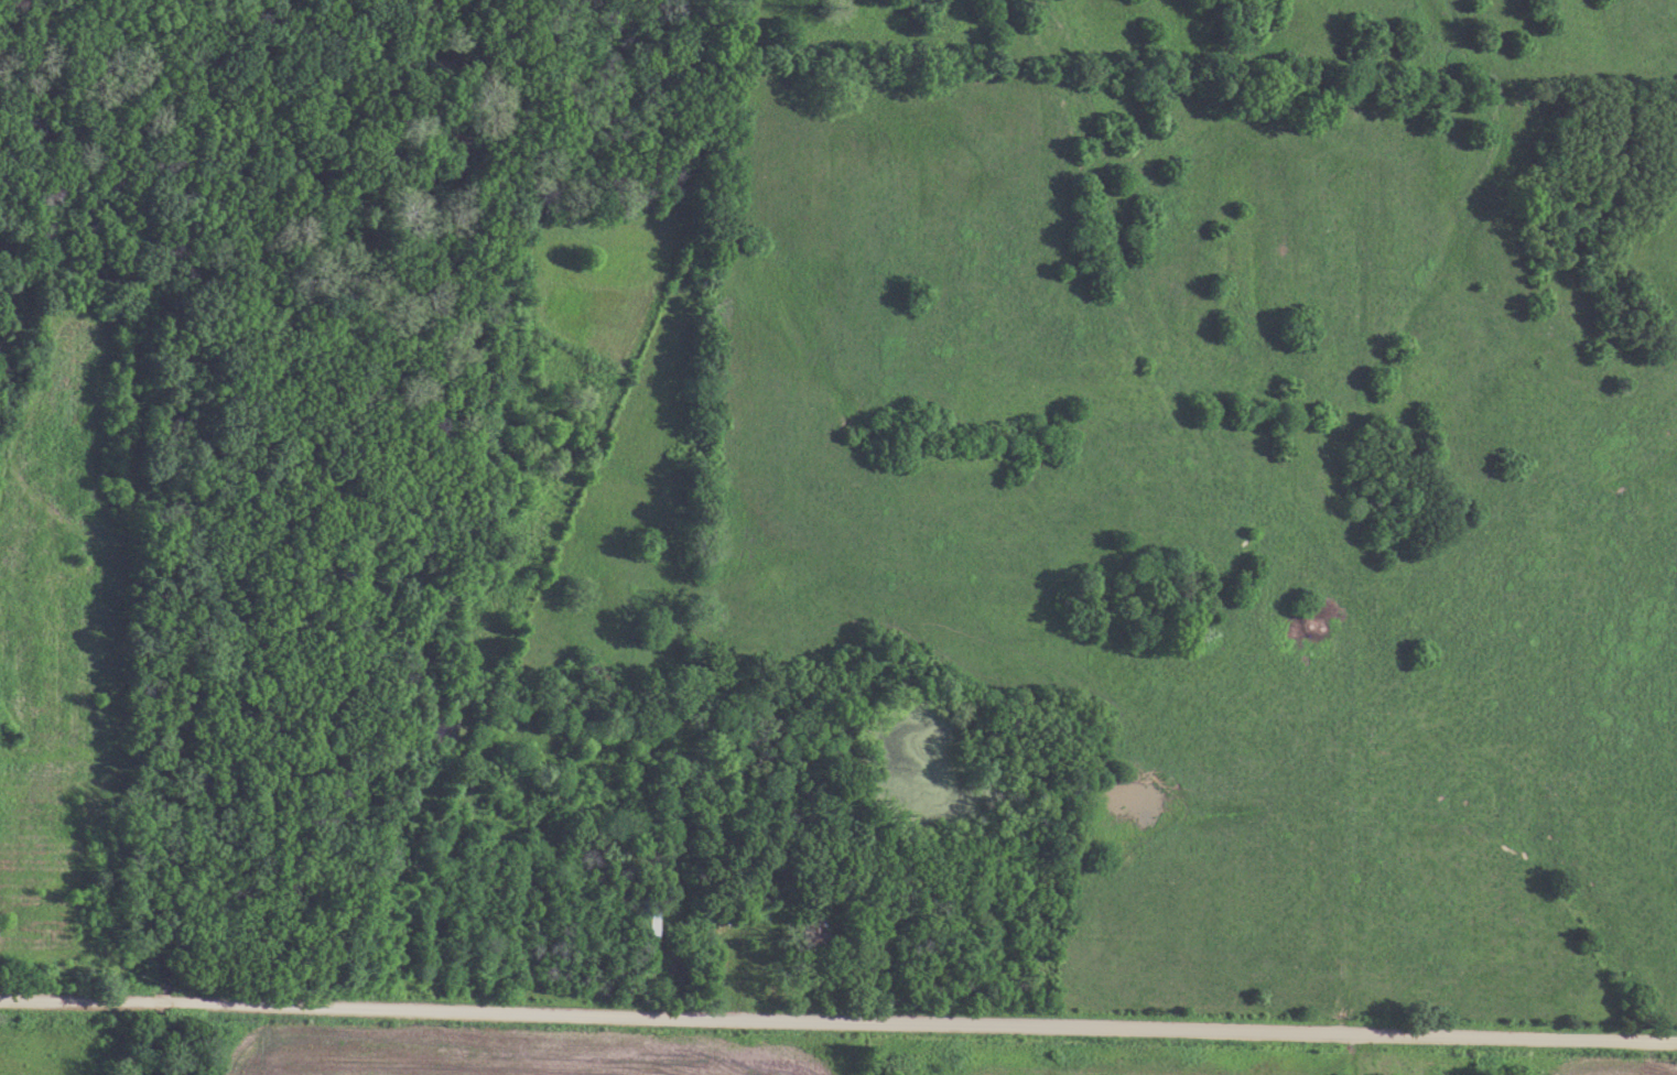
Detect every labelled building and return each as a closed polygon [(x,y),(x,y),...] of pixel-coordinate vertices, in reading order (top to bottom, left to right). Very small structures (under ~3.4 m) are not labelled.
[(643,922),(648,939),(660,936),(655,919),(643,922)]
